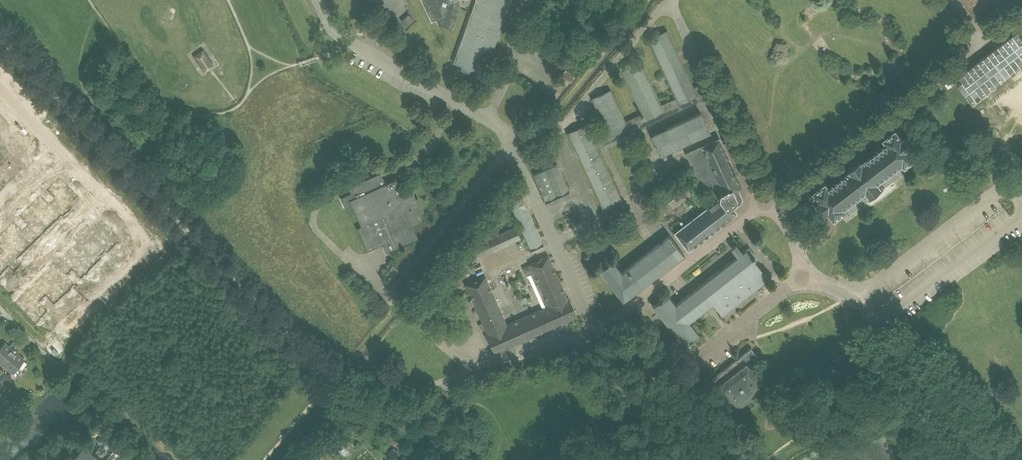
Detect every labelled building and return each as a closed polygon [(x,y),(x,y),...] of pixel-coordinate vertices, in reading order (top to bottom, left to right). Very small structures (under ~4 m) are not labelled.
[(959,54),(971,45),(968,40),(955,50),(959,54)] [(201,67),(211,60),(203,48),(193,55),(201,67)] [(565,69),(561,74),(570,82),(575,77),(565,69)] [(0,129),(0,147),(4,143),(13,152),(23,142),(5,124),(0,129)] [(826,183),(815,192),(821,200),(818,203),(825,213),(829,210),(835,219),(846,210),(849,213),(867,200),(887,185),(886,184),(908,168),(906,165),(917,157),(914,153),(917,151),(913,146),(914,146),(906,135),(903,138),(896,130),(885,139),(888,143),(863,162),(861,160),(850,169),(851,171),(830,187),(826,183)] [(675,232),(688,249),(736,213),(733,209),(741,203),(742,199),(738,189),(742,187),(719,138),(686,153),(704,191),(707,189),(711,197),(714,201),(675,232)] [(59,179),(49,189),(57,198),(53,202),(62,211),(63,213),(68,208),(67,206),(76,197),(59,179)] [(40,198),(31,206),(48,224),(62,211),(53,202),(48,206),(40,198)] [(31,206),(22,215),(30,224),(26,228),(35,237),(48,224),(31,206)] [(86,226),(81,231),(94,245),(99,240),(106,247),(107,249),(118,239),(100,221),(90,230),(86,226)] [(80,240),(72,248),(89,266),(98,258),(97,256),(90,249),(94,245),(81,231),(76,236),(80,240)] [(72,248),(59,261),(68,271),(72,266),(80,275),(89,266),(72,248)] [(8,263),(0,255),(0,271),(8,263)] [(54,266),(45,275),(63,293),(72,284),(63,275),(68,271),(59,261),(57,260),(52,265),(54,266)] [(393,264),(385,273),(393,279),(400,270),(393,264)] [(36,283),(32,288),(41,297),(45,292),(54,301),(63,293),(45,275),(46,277),(38,285),(36,283)] [(32,288),(17,302),(34,320),(45,310),(36,301),(41,297),(32,288)] [(0,347),(0,362),(12,372),(24,359),(18,354),(19,353),(15,349),(16,349),(15,347),(14,348),(12,347),(11,348),(5,343),(1,347),(0,347)] [(757,357),(751,348),(712,378),(725,394),(717,401),(727,413),(763,385),(747,364),(757,357)] [(11,376),(4,373),(1,380),(8,383),(11,376)] [(9,400),(4,396),(0,401),(0,402),(4,406),(9,400)] [(99,427),(96,432),(105,440),(109,436),(99,427)] [(109,436),(105,440),(115,448),(119,444),(109,436)] [(119,444),(115,448),(125,456),(128,452),(119,444)] [(72,459),(73,459),(88,459),(93,454),(83,446),(72,459)] [(125,456),(129,459),(138,459),(128,452),(125,456)]
